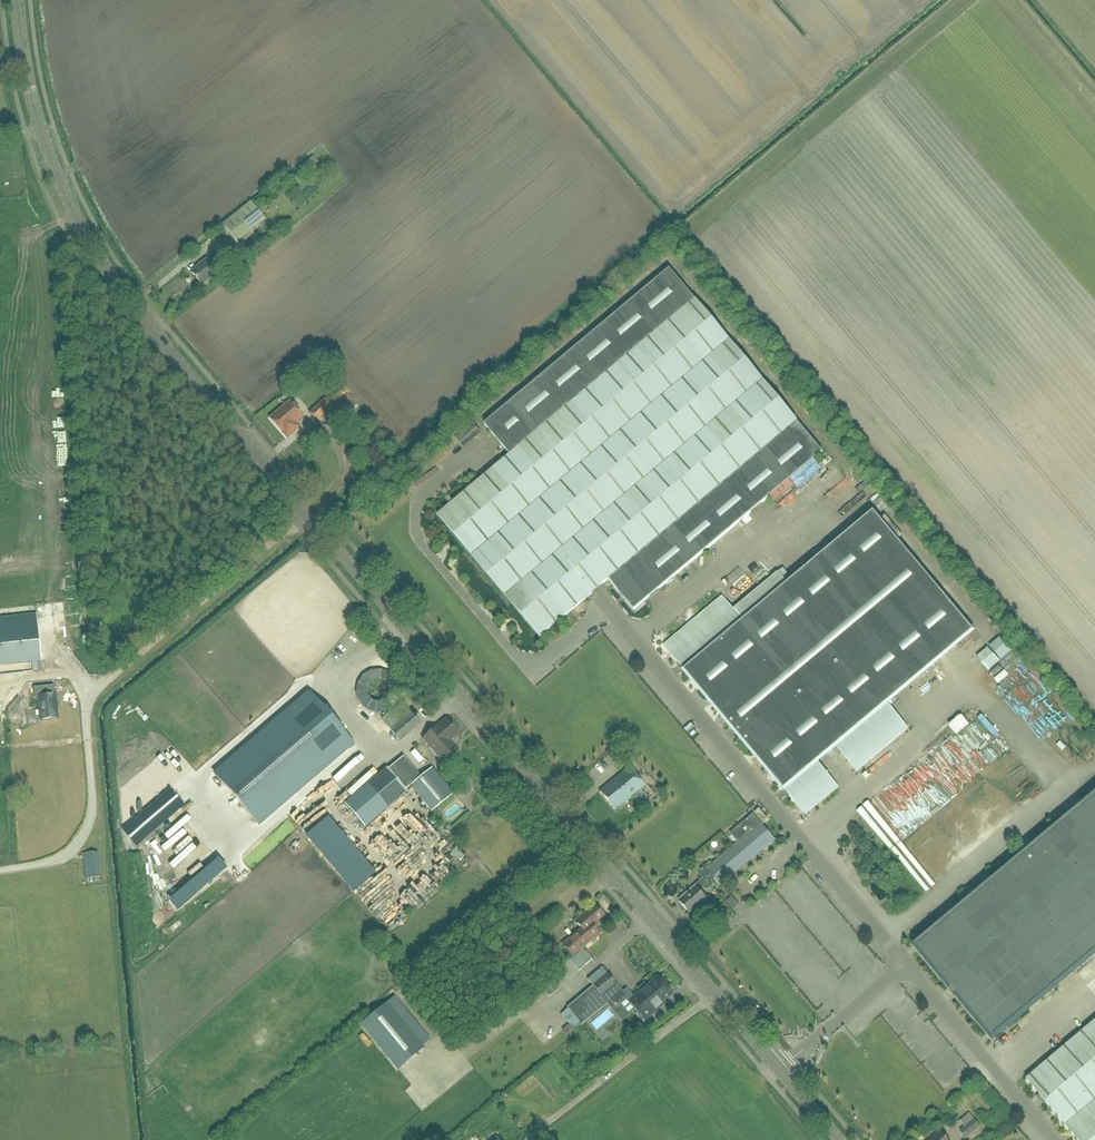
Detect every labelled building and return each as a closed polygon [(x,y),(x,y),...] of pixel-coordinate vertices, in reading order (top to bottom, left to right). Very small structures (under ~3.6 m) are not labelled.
[(264,220),(250,204),(222,226),(235,242),(248,231),(249,232),(264,220)] [(216,273),(222,268),(212,256),(206,260),(190,272),(201,286),(216,273)] [(823,453),(670,270),(485,425),(510,456),(438,516),(540,637),(608,580),(634,611),(823,453)] [(335,403),(348,393),(342,386),(330,396),(335,403)] [(325,399),(311,412),(318,420),(333,408),(325,399)] [(289,402),(270,419),(283,434),(287,438),(299,428),(295,424),(302,417),(289,402)] [(474,422),(457,437),(465,447),(482,432),(474,422)] [(491,439),(477,452),(482,458),(496,445),(491,439)] [(793,581),(783,569),(778,573),(734,610),(722,596),(663,646),(805,815),(838,787),(817,762),(835,747),(856,772),(908,728),(887,703),(972,631),(873,513),(793,581)] [(749,565),(754,571),(770,559),(764,552),(749,565)] [(40,662),(38,615),(0,619),(0,666),(40,662)] [(1010,652),(999,638),(989,646),(1000,660),(1010,652)] [(328,654),(339,664),(349,654),(338,644),(328,654)] [(987,648),(977,657),(988,671),(999,662),(987,648)] [(1000,663),(991,671),(996,676),(1005,668),(1000,663)] [(319,667),(315,671),(328,683),(332,679),(319,667)] [(40,720),(58,718),(56,696),(54,696),(54,686),(33,688),(34,699),(38,698),(40,720)] [(1037,717),(1059,696),(1054,690),(1031,711),(1037,717)] [(361,696),(363,702),(371,699),(369,693),(361,696)] [(258,825),(352,745),(307,694),(214,774),(258,825)] [(381,719),(390,731),(399,741),(419,724),(405,707),(401,702),(381,719)] [(445,719),(428,734),(421,739),(440,761),(454,748),(449,741),(457,734),(445,719)] [(1092,758),(1094,755),(1094,748),(1092,745),(1086,751),(1092,758)] [(406,792),(404,790),(408,786),(417,779),(400,758),(386,770),(385,768),(343,804),(364,828),(406,792)] [(628,767),(614,779),(599,791),(615,810),(644,786),(628,767)] [(431,768),(408,786),(430,813),(453,794),(431,768)] [(170,788),(122,830),(136,848),(185,805),(170,788)] [(906,809),(900,794),(888,798),(894,813),(906,809)] [(914,945),(950,988),(950,991),(953,996),(957,996),(993,1039),(1094,953),(1094,794),(914,945)] [(938,887),(872,800),(861,808),(927,896),(938,887)] [(925,819),(921,811),(934,804),(932,801),(898,819),(904,830),(925,819)] [(451,820),(464,811),(459,803),(445,812),(451,820)] [(296,816),(302,821),(310,812),(305,807),(296,816)] [(762,824),(768,819),(759,809),(754,813),(762,824)] [(711,882),(710,881),(714,877),(721,886),(774,841),(752,815),(730,833),(739,843),(701,875),(704,879),(679,900),(692,915),(708,901),(699,890),(703,887),(704,888),(706,889),(708,888),(711,886),(711,884),(711,882)] [(327,817),(305,835),(353,891),(374,872),(327,817)] [(963,827),(959,830),(971,846),(975,843),(963,827)] [(945,829),(937,832),(940,841),(949,837),(945,829)] [(954,841),(937,857),(941,861),(958,845),(954,841)] [(85,880),(99,879),(96,853),(83,855),(85,880)] [(218,859),(167,901),(176,912),(226,869),(218,859)] [(574,921),(582,930),(563,946),(572,957),(599,936),(593,928),(598,924),(596,922),(603,916),(593,905),(574,921)] [(508,914),(514,921),(521,916),(515,909),(508,914)] [(592,960),(583,950),(550,977),(559,988),(592,960)] [(1094,965),(1094,954),(1078,970),(1084,976),(1094,965)] [(633,998),(628,992),(624,992),(623,993),(601,968),(600,968),(601,969),(601,968),(601,969),(587,981),(592,987),(567,1008),(568,1009),(561,1015),(572,1028),(579,1022),(582,1024),(605,1004),(612,1012),(624,1001),(625,1001),(626,1000),(638,1014),(637,1015),(642,1021),(643,1019),(644,1021),(659,1008),(658,1006),(671,995),(657,978),(633,998)] [(361,1025),(397,1069),(423,1048),(387,1004),(361,1025)] [(1026,1079),(1077,1139),(1094,1139),(1094,1021),(1026,1079)] [(966,1138),(980,1127),(969,1113),(960,1121),(965,1127),(959,1131),(966,1138)] [(930,1139),(947,1139),(940,1131),(930,1139)]
